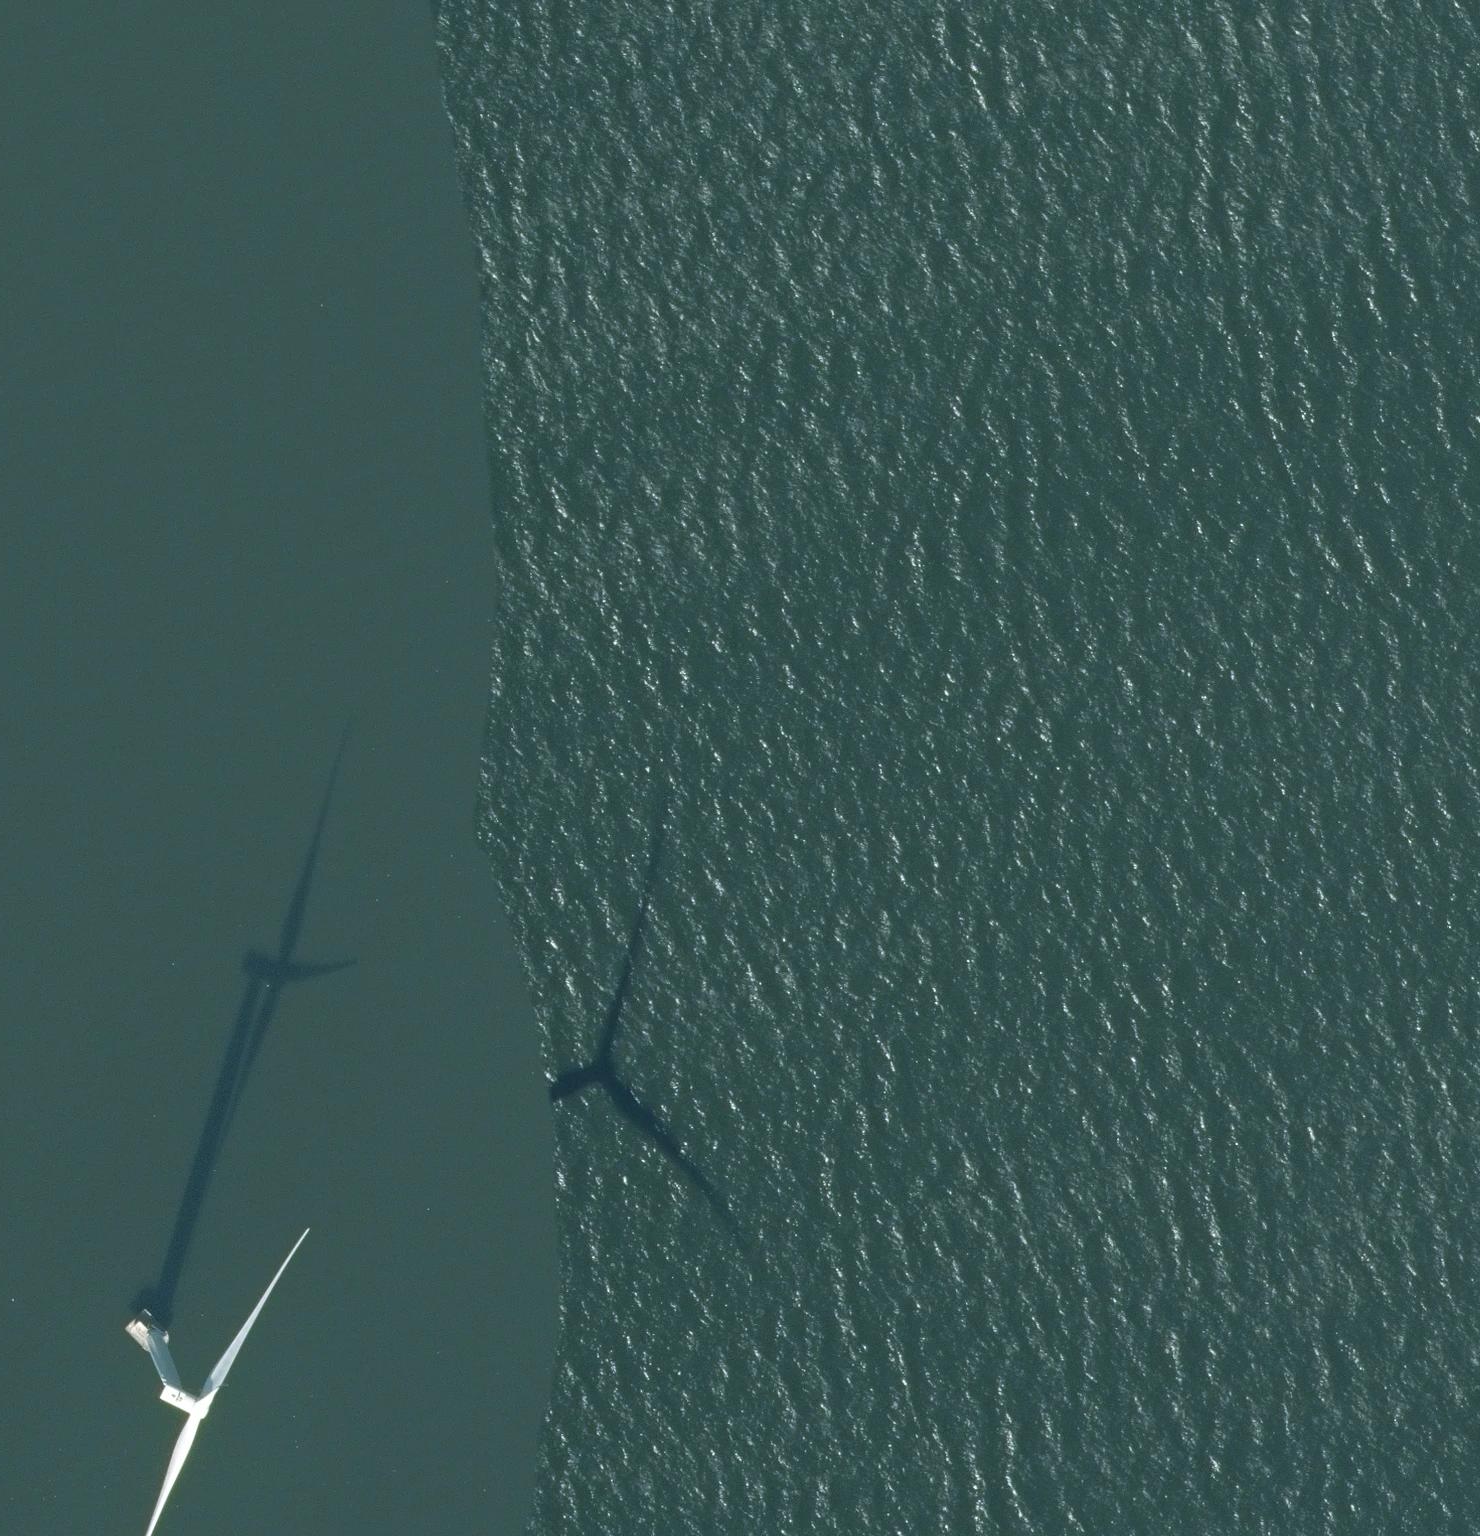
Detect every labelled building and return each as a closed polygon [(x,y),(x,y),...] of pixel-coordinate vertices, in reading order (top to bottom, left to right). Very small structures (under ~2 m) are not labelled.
[(144,1333),(143,1336),(144,1339),(146,1342),(149,1344),(152,1345),(156,1344),(158,1342),(160,1340),(161,1336),(160,1333),(158,1330),(156,1328),(152,1327),(149,1328),(146,1330),(144,1333)]
